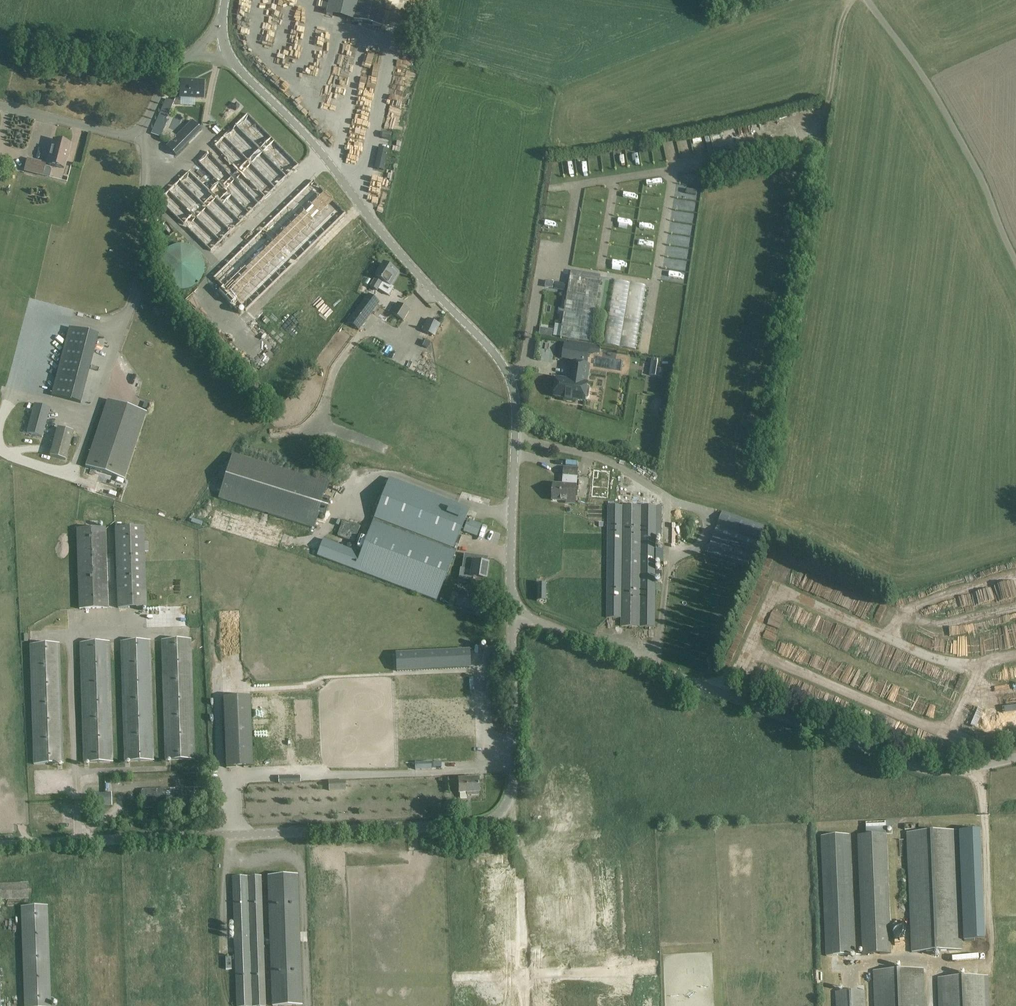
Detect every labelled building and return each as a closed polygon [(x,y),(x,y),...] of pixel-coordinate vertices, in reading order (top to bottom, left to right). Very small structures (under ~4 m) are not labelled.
[(351,21),(381,27),(387,0),(329,0),(325,15),(351,21)] [(257,36),(266,39),(269,30),(259,27),(257,36)] [(204,81),(180,80),(180,98),(203,98),(204,81)] [(331,106),(337,90),(332,88),(326,104),(331,106)] [(150,134),(160,138),(168,121),(166,120),(174,102),(166,98),(150,134)] [(315,100),(310,117),(316,119),(318,114),(322,115),(326,104),(315,100)] [(400,124),(401,118),(393,116),(391,121),(400,124)] [(391,134),(383,132),(381,138),(389,140),(391,134)] [(54,141),(54,142),(49,165),(65,169),(71,145),(54,141)] [(703,146),(696,148),(698,156),(706,153),(703,146)] [(379,148),(374,168),(382,170),(388,150),(379,148)] [(27,158),(24,171),(43,176),(49,177),(51,170),(49,167),(45,166),(46,164),(27,158)] [(84,183),(82,190),(92,192),(93,185),(84,183)] [(258,219),(265,204),(244,193),(240,201),(250,206),(246,213),(258,219)] [(223,196),(213,205),(239,233),(249,224),(230,204),(231,203),(223,196)] [(324,243),(350,222),(337,208),(329,215),(335,221),(318,236),(324,243)] [(9,215),(0,213),(0,237),(3,237),(5,231),(0,230),(1,224),(7,225),(9,215)] [(199,223),(195,228),(208,238),(212,233),(199,223)] [(187,301),(211,280),(206,274),(210,271),(193,252),(188,257),(182,250),(159,270),(187,301)] [(384,263),(376,277),(369,287),(377,291),(383,281),(390,286),(399,272),(384,263)] [(555,324),(553,336),(561,337),(561,338),(590,343),(601,279),(571,274),(563,326),(555,324)] [(624,351),(632,290),(621,288),(613,349),(624,351)] [(637,306),(646,306),(646,292),(637,292),(637,306)] [(75,301),(87,302),(88,295),(76,294),(75,301)] [(347,322),(359,331),(380,303),(368,294),(347,322)] [(391,313),(403,321),(409,310),(397,303),(391,313)] [(631,324),(629,332),(640,336),(642,327),(638,325),(642,311),(639,310),(634,325),(631,324)] [(427,319),(422,329),(435,336),(440,325),(427,319)] [(98,335),(69,328),(51,395),(81,403),(98,335)] [(339,341),(325,356),(332,362),(346,347),(339,341)] [(569,345),(565,345),(563,358),(587,362),(589,352),(600,354),(601,346),(569,341),(569,345)] [(657,369),(658,360),(652,359),(650,375),(662,377),(663,369),(657,369)] [(587,400),(589,399),(590,390),(589,388),(587,387),(588,385),(586,385),(590,366),(572,363),(569,381),(558,379),(555,397),(565,399),(564,401),(573,402),(573,400),(585,402),(585,400),(587,400)] [(124,479),(146,412),(107,399),(85,466),(124,479)] [(34,403),(26,433),(42,437),(50,408),(34,403)] [(383,427),(388,429),(391,418),(386,417),(383,427)] [(65,460),(73,431),(57,427),(50,456),(65,460)] [(218,498),(314,528),(318,515),(325,517),(330,500),(323,498),(328,484),(232,453),(218,498)] [(575,505),(576,487),(578,469),(564,468),(563,486),(554,485),(552,501),(566,502),(566,504),(575,505)] [(611,473),(595,472),(593,496),(609,497),(611,473)] [(636,473),(634,475),(648,483),(652,478),(643,472),(640,476),(636,473)] [(318,556),(438,601),(457,551),(454,550),(470,509),(389,478),(361,554),(324,539),(318,556)] [(661,571),(656,571),(656,560),(664,560),(664,550),(656,550),(656,537),(661,537),(661,506),(607,506),(606,618),(621,619),(621,627),(655,627),(656,580),(661,580),(661,571)] [(748,568),(757,541),(761,542),(766,526),(722,512),(717,526),(708,554),(748,568)] [(468,520),(463,532),(477,537),(481,525),(468,520)] [(144,527),(115,528),(118,608),(146,607),(146,599),(146,590),(145,552),(148,552),(148,543),(144,542),(144,527)] [(76,529),(79,609),(108,609),(105,528),(76,529)] [(486,564),(487,558),(464,555),(462,568),(472,570),(471,578),(485,580),(487,564),(486,564)] [(537,585),(537,602),(546,602),(546,585),(537,585)] [(478,602),(459,595),(455,606),(474,612),(478,602)] [(191,640),(161,641),(165,758),(165,760),(195,760),(195,756),(193,712),(191,640)] [(150,641),(120,642),(125,760),(125,761),(154,761),(154,758),(150,641)] [(109,643),(80,644),(84,762),(113,761),(109,643)] [(59,645),(30,646),(34,765),(63,764),(59,645)] [(395,654),(397,671),(470,668),(470,650),(395,654)] [(226,768),(254,766),(250,696),(222,697),(226,768)] [(974,731),(980,733),(988,716),(982,713),(974,731)] [(478,780),(458,781),(459,794),(466,794),(466,796),(479,796),(478,780)] [(345,781),(329,782),(329,790),(345,790),(345,781)] [(165,789),(142,790),(143,808),(166,807),(165,789)] [(111,793),(95,794),(95,807),(112,806),(111,793)] [(958,831),(906,833),(912,953),(963,951),(958,831)] [(887,834),(858,835),(863,955),(892,954),(887,834)] [(856,955),(850,835),(821,836),(826,957),(856,955)] [(516,872),(485,872),(485,947),(516,946),(516,872)] [(268,876),(273,1005),(289,1005),(301,1005),(297,875),(268,876)] [(261,876),(231,877),(236,1005),(266,1005),(261,876)] [(28,883),(0,884),(0,900),(29,899),(28,883)] [(47,906),(20,907),(24,1005),(51,1005),(47,906)] [(873,971),(874,1005),(926,1005),(924,969),(873,971)] [(938,978),(939,1005),(990,1005),(989,976),(938,978)] [(836,992),(836,1005),(866,1005),(865,991),(836,992)]
